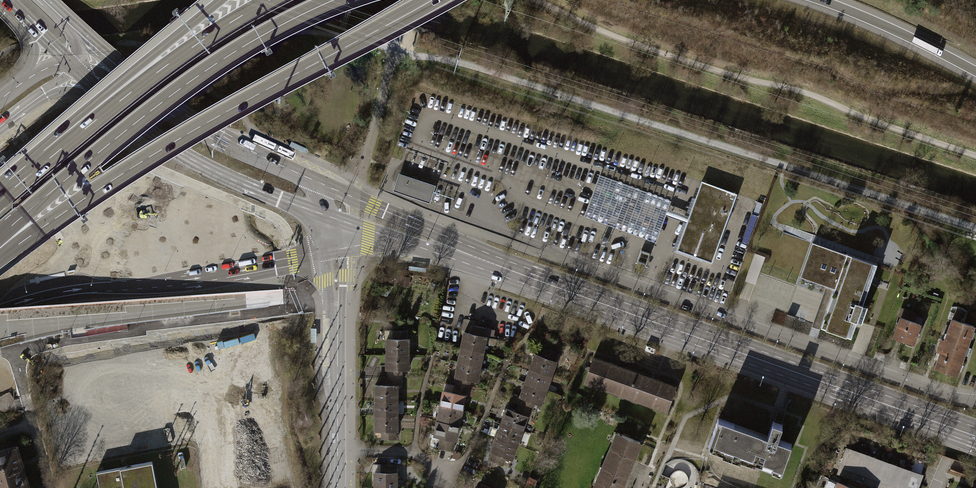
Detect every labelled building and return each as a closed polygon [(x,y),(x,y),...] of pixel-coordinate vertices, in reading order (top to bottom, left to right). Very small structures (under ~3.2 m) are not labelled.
[(397,174),(392,190),(429,203),(448,209),(453,192),(435,186),(397,174)] [(674,249),(709,262),(735,193),(699,181),(674,249)] [(819,326),(849,337),(855,320),(859,322),(865,305),(861,304),(875,263),(845,252),(844,254),(810,242),(798,276),(832,289),(819,326)] [(649,255),(641,252),(638,262),(645,265),(649,255)] [(761,272),(765,257),(756,254),(752,269),(761,272)] [(964,323),(967,314),(962,311),(958,309),(953,308),(949,318),(951,319),(964,323)] [(892,336),(910,343),(917,324),(899,317),(892,336)] [(959,378),(975,329),(975,328),(964,323),(951,319),(933,369),(959,378)] [(465,332),(461,347),(483,352),(486,337),(493,339),(494,330),(473,326),(471,334),(465,332)] [(384,338),(385,372),(386,372),(402,372),(410,372),(410,337),(408,337),(392,337),(384,338)] [(461,347),(458,362),(480,366),(483,352),(461,347)] [(557,353),(544,349),(541,357),(554,362),(557,353)] [(533,405),(541,408),(558,363),(554,362),(541,357),(535,355),(518,400),(520,400),(533,405)] [(591,357),(583,381),(625,396),(633,372),(591,357)] [(477,381),(480,366),(458,362),(456,376),(457,377),(467,379),(477,381)] [(633,372),(625,396),(665,410),(673,387),(633,372)] [(465,387),(467,379),(457,377),(455,385),(465,387)] [(381,434),(397,434),(397,385),(386,385),(375,385),(375,434),(381,434)] [(465,387),(455,385),(453,393),(464,395),(465,387)] [(440,405),(462,410),(465,395),(464,395),(453,393),(443,390),(440,405)] [(533,405),(520,400),(518,406),(531,411),(533,405)] [(437,420),(459,424),(462,410),(440,405),(437,420)] [(531,411),(518,406),(515,415),(528,419),(531,411)] [(504,411),(490,454),(502,458),(513,462),(528,419),(515,415),(504,411)] [(707,445),(779,471),(789,444),(775,439),(780,424),(771,421),(765,439),(731,427),(732,424),(717,418),(707,445)] [(459,424),(437,420),(434,435),(441,437),(455,439),(456,440),(459,424)] [(641,445),(615,434),(591,487),(623,487),(641,445)] [(441,437),(438,448),(452,451),(455,439),(441,437)] [(14,446),(0,450),(0,487),(26,487),(14,446)] [(878,487),(915,487),(920,474),(844,447),(835,473),(878,487)] [(487,461),(500,466),(502,458),(490,454),(487,461)] [(99,487),(157,487),(152,461),(121,467),(96,472),(99,487)] [(397,474),(374,474),(373,487),(397,487),(397,474)] [(837,481),(827,477),(822,487),(852,487),(837,481)]
